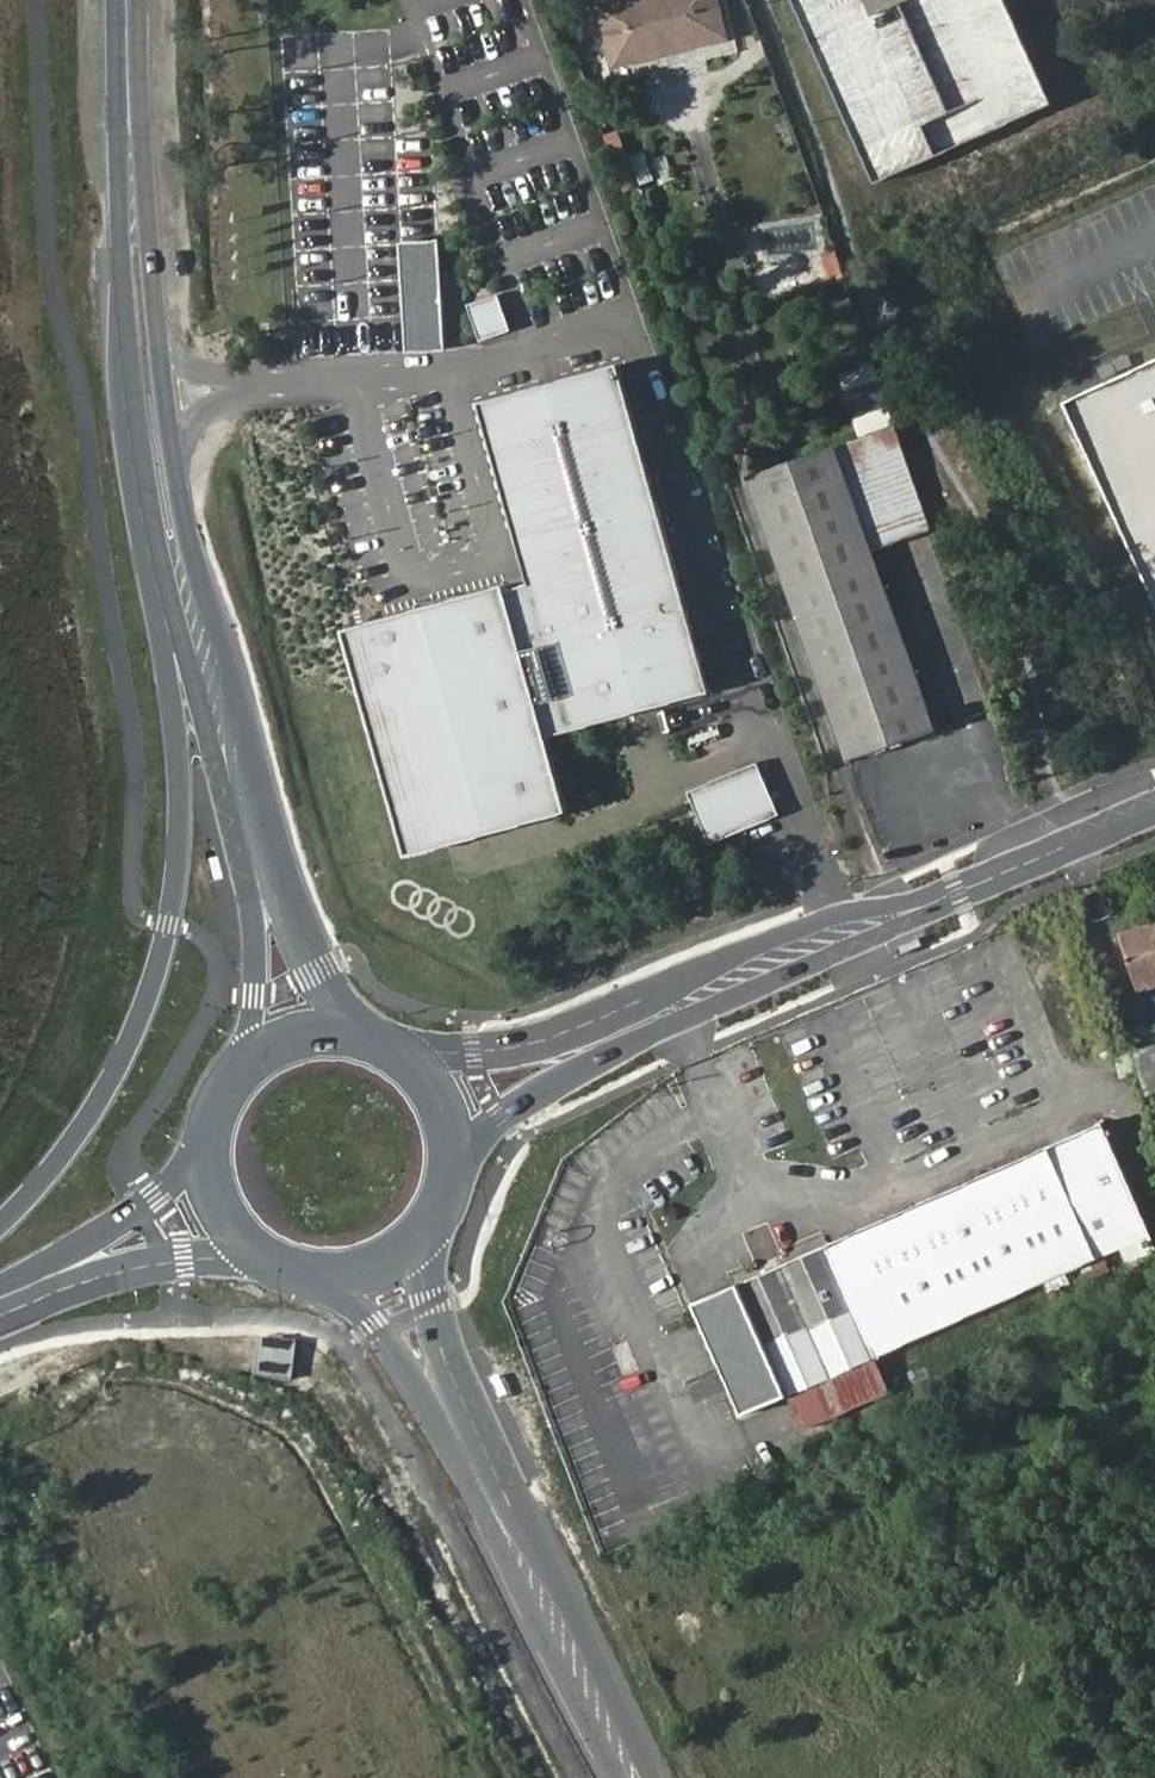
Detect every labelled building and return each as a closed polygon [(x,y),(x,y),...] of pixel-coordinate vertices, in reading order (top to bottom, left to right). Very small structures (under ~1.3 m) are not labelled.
[(603,13),(613,70),(722,48),(713,0),(669,0),(603,13)] [(1007,0),(793,0),(876,183),(1054,103),(1007,0)] [(645,149),(627,155),(619,129),(604,133),(622,191),(655,181),(645,149)] [(439,239),(399,242),(407,354),(447,351),(439,239)] [(498,294),(466,305),(479,341),(511,330),(498,294)] [(1070,401),(1154,586),(1154,362),(1070,401)] [(349,632),(406,852),(569,808),(550,736),(709,685),(616,371),(484,404),(530,586),(349,632)] [(895,427),(886,404),(847,419),(854,441),(895,427)] [(875,556),(933,536),(896,434),(756,481),(855,765),(936,737),(875,556)] [(758,762),(691,792),(712,840),(780,813),(758,762)] [(1141,928),(1143,938),(1154,935),(1154,923),(1141,928)] [(1141,928),(1120,934),(1135,988),(1154,982),(1154,935),(1143,938),(1141,928)] [(1154,1103),(1154,1049),(1140,1054),(1154,1103)] [(854,1366),(879,1356),(1154,1249),(1154,1229),(1108,1121),(807,1253),(854,1366)] [(746,1233),(758,1261),(780,1251),(767,1223),(746,1233)] [(780,1400),(854,1366),(807,1253),(732,1287),(780,1400)]
